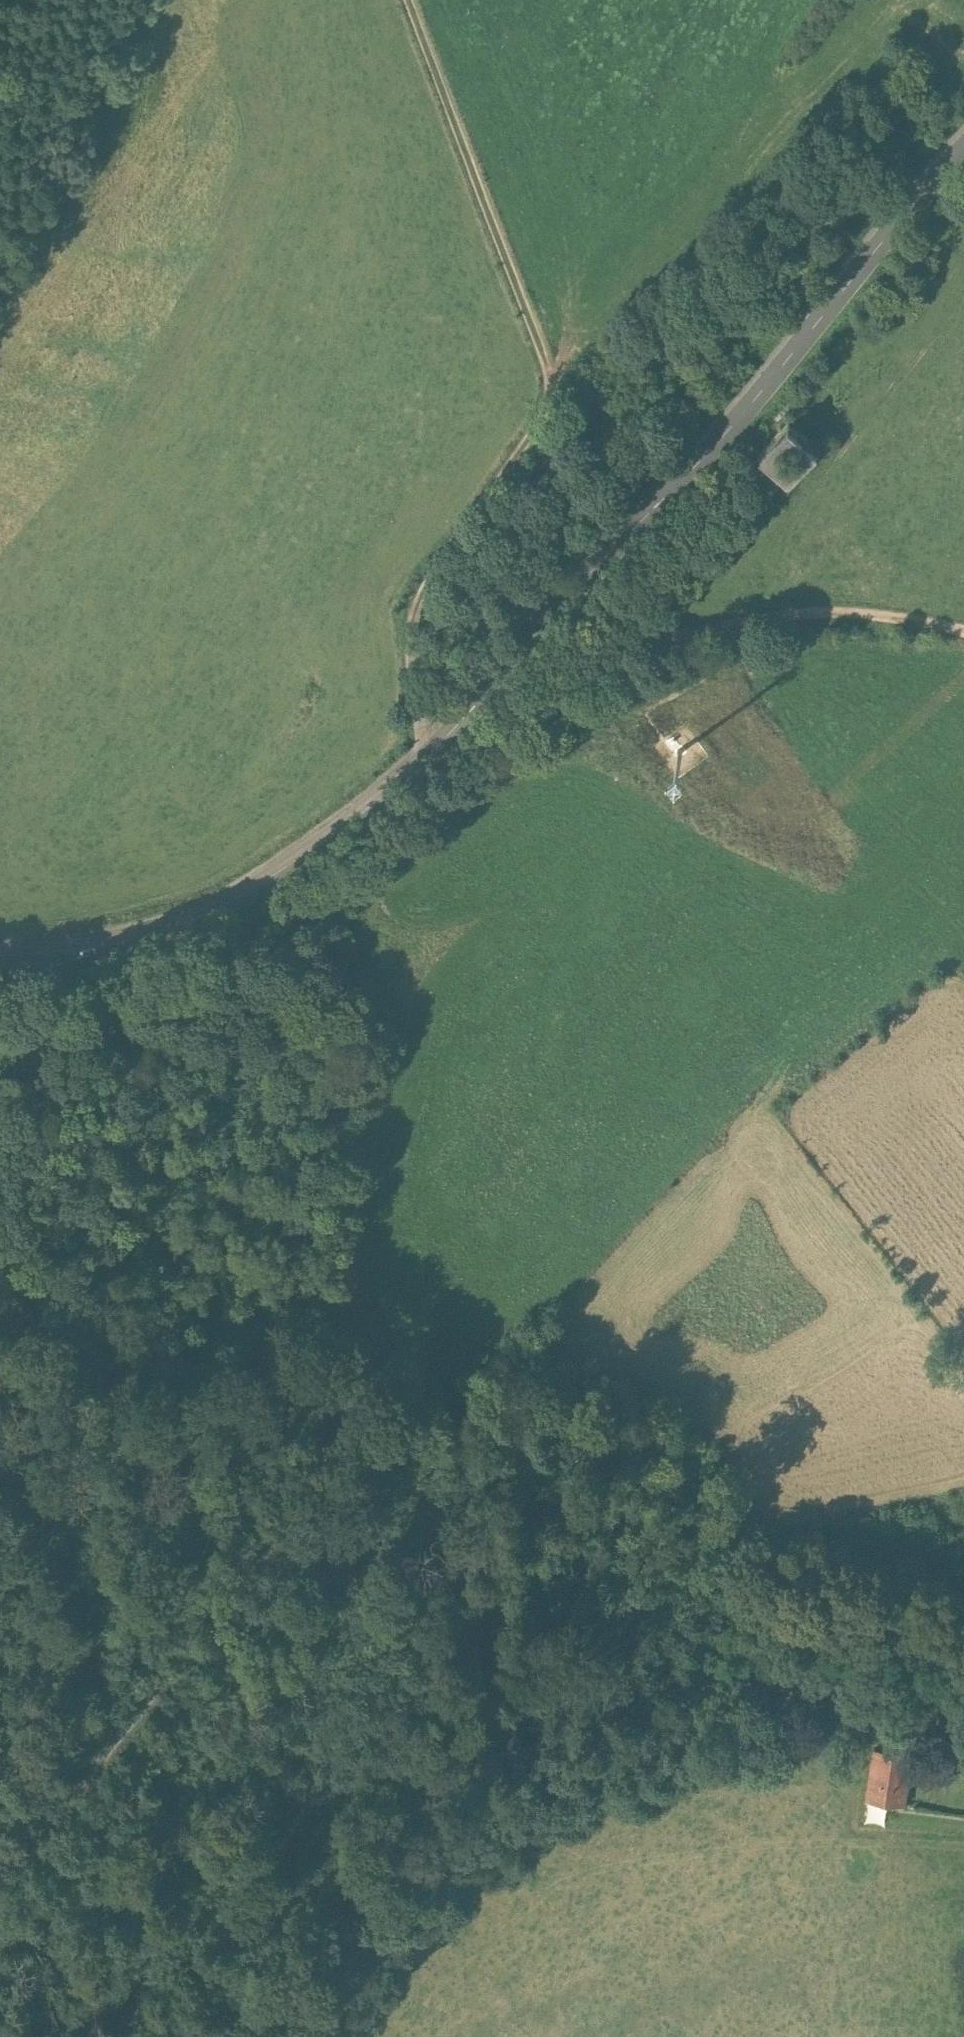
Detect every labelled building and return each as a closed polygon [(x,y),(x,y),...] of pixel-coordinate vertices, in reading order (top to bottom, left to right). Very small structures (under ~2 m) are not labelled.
[(902,1805),(909,1759),(870,1753),(863,1799),(902,1805)]
